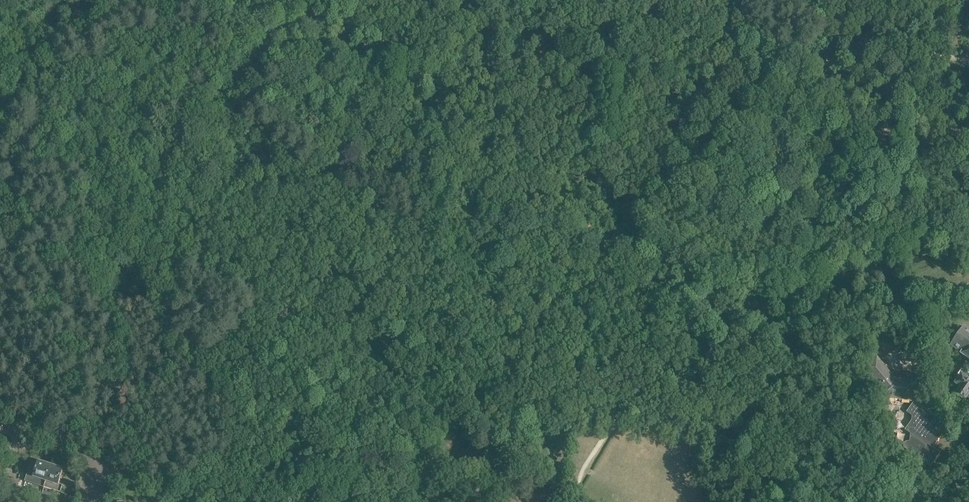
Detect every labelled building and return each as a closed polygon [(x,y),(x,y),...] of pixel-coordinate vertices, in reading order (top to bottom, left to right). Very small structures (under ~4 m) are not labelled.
[(964,327),(950,346),(961,353),(960,354),(968,360),(968,330),(964,327)] [(911,400),(914,400),(913,403),(907,412),(912,416),(912,421),(905,430),(910,434),(910,442),(908,442),(906,442),(904,443),(903,446),(904,448),(905,450),(930,467),(930,466),(929,466),(938,453),(931,448),(940,435),(933,430),(942,417),(918,400),(919,384),(918,383),(919,381),(919,379),(918,377),(916,376),(909,375),(896,373),(896,374),(889,373),(894,369),(884,357),(879,361),(878,361),(876,361),(868,367),(867,370),(869,371),(868,372),(877,382),(879,384),(878,384),(883,390),(883,397),(885,397),(886,399),(894,400),(896,398),(900,399),(902,400),(910,401),(911,400)] [(968,374),(962,370),(958,375),(961,377),(956,385),(961,388),(956,395),(964,401),(967,397),(968,399),(968,373),(968,374)] [(41,479),(39,485),(44,486),(51,466),(33,459),(28,475),(41,479)] [(51,466),(44,486),(44,487),(61,493),(63,486),(59,485),(61,479),(63,479),(64,477),(61,476),(64,470),(58,468),(59,467),(52,465),(52,466),(51,466)] [(11,491),(12,479),(5,478),(4,490),(11,491)] [(11,491),(9,501),(18,501),(19,496),(17,496),(19,480),(12,479),(11,491)]
